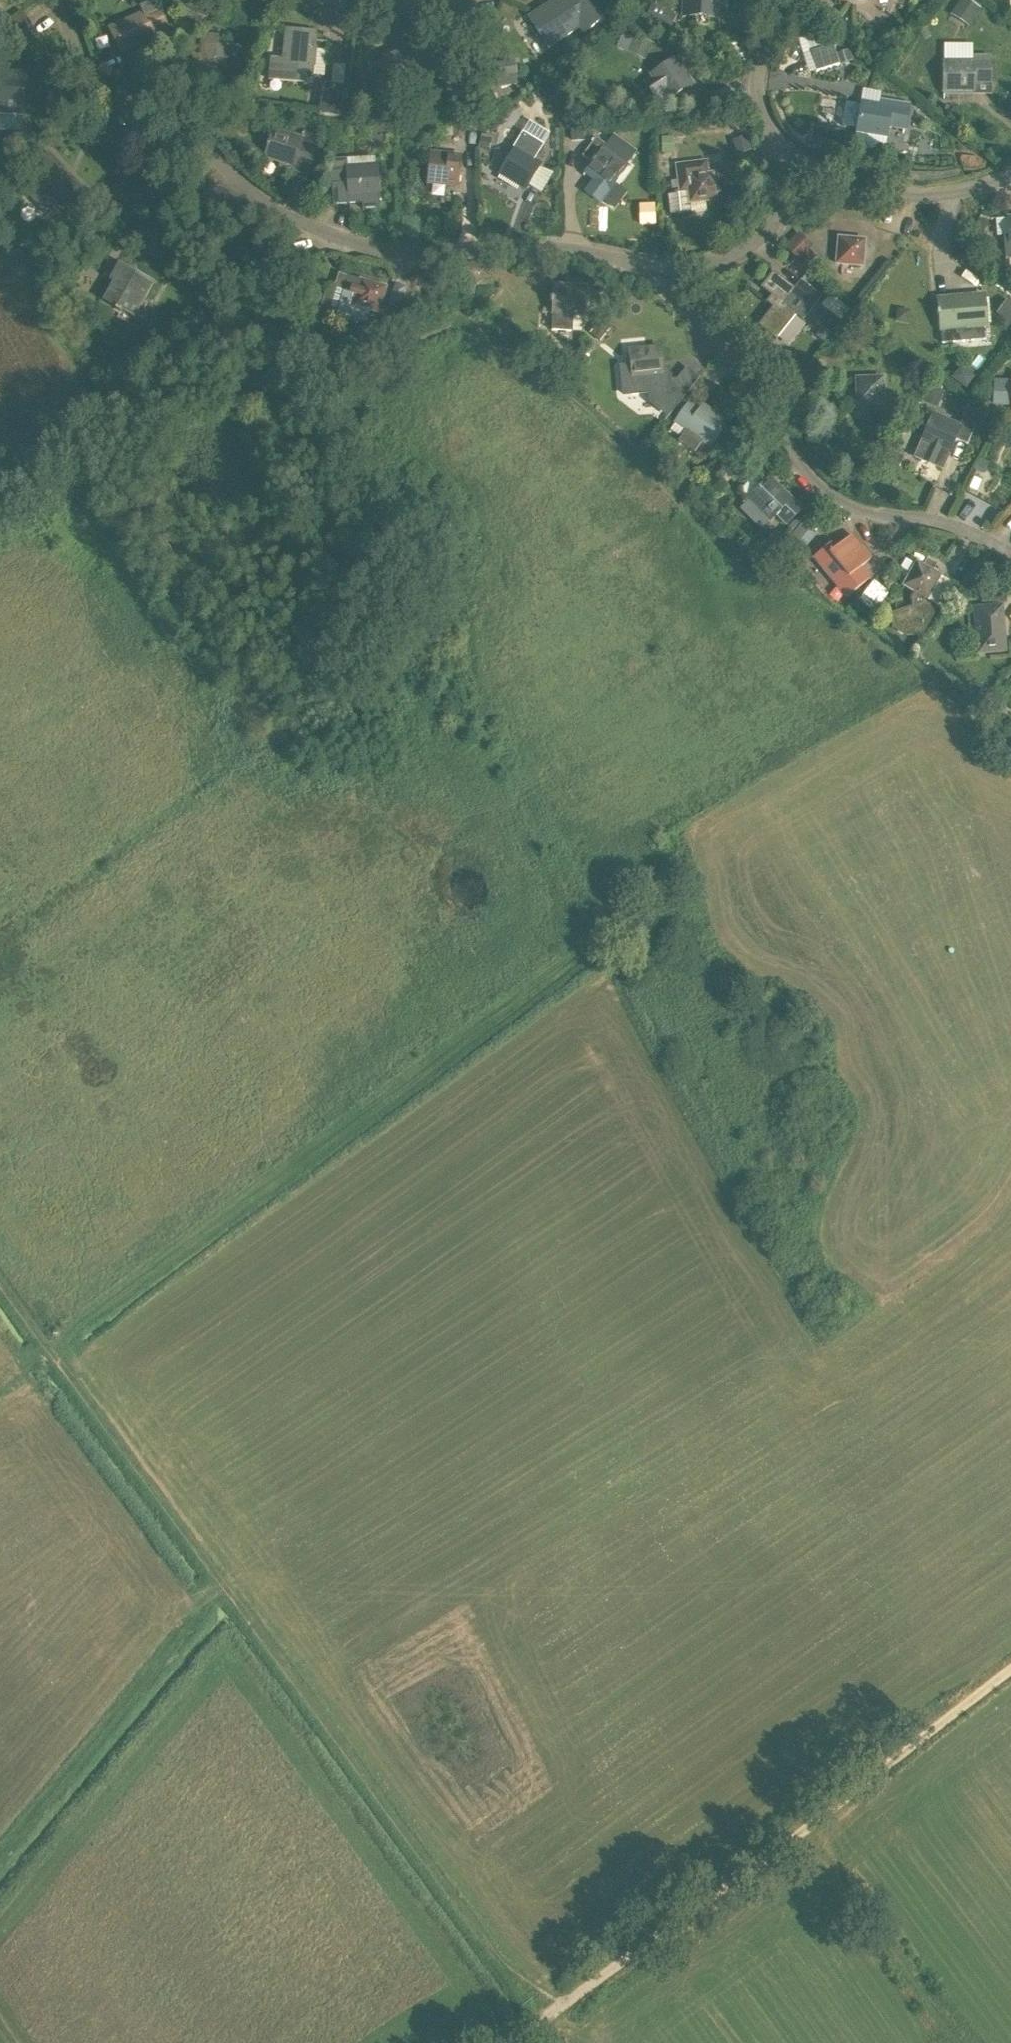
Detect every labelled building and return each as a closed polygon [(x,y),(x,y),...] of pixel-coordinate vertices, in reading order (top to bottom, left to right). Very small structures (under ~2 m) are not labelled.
[(559,1),(541,13),(553,32),(571,21),(573,24),(585,16),(575,0),(559,0),(559,1)] [(645,21),(670,31),(677,14),(675,13),(679,0),(658,0),(656,5),(652,4),(645,21)] [(684,16),(717,18),(718,0),(685,0),(684,16)] [(971,25),(980,10),(963,0),(962,0),(953,15),(962,21),(963,20),(971,25)] [(755,25),(759,5),(741,2),(737,21),(755,25)] [(160,7),(147,13),(110,31),(120,52),(170,29),(160,7)] [(30,23),(23,11),(1,26),(9,38),(30,23)] [(850,30),(837,20),(830,30),(843,39),(850,30)] [(314,61),(318,28),(287,25),(284,58),(287,58),(285,80),(309,82),(312,61),(314,61)] [(932,37),(925,25),(918,29),(925,41),(932,37)] [(652,42),(637,34),(629,51),(645,58),(652,42)] [(241,67),(251,68),(252,56),(242,56),(243,48),(219,46),(220,36),(203,35),(201,56),(194,55),(191,79),(240,83),(241,67)] [(834,45),(811,53),(817,71),(840,64),(834,45)] [(838,54),(841,64),(852,60),(849,51),(838,54)] [(990,83),(990,64),(990,55),(974,55),(974,62),(944,62),(944,92),(974,92),(974,83),(990,83)] [(371,59),(370,89),(418,92),(420,61),(371,59)] [(692,84),(675,59),(651,75),(668,100),(692,84)] [(494,64),(496,78),(517,75),(518,75),(515,60),(494,64)] [(0,73),(0,112),(23,113),(25,75),(0,73)] [(543,90),(547,100),(557,96),(553,86),(543,90)] [(343,88),(331,87),(330,103),(322,103),(322,115),(342,116),(343,88)] [(863,99),(857,131),(887,137),(888,126),(907,130),(912,104),(881,99),(880,102),(863,99)] [(482,127),(494,130),(498,115),(486,112),(482,127)] [(308,176),(324,124),(308,119),(302,139),(274,130),(266,158),(280,162),(278,171),(291,175),(292,171),(308,176)] [(465,123),(454,123),(454,137),(465,137),(465,123)] [(571,130),(572,141),(577,141),(585,141),(585,131),(585,130),(571,130)] [(544,145),(523,132),(513,148),(515,149),(500,174),(526,189),(541,164),(535,160),(544,145)] [(481,134),(479,149),(491,151),(493,136),(481,134)] [(596,180),(587,192),(601,203),(628,166),(603,149),(608,143),(598,136),(583,156),(593,163),(586,173),(596,180)] [(662,137),(662,155),(674,156),(674,145),(684,145),(684,136),(677,136),(677,138),(662,137)] [(460,157),(431,154),(428,183),(458,186),(460,157)] [(686,161),(674,163),(678,192),(689,191),(692,212),(706,210),(705,201),(716,200),(716,193),(721,192),(720,180),(714,181),(713,174),(709,174),(707,161),(686,164),(686,161)] [(377,167),(347,169),(349,198),(379,195),(377,167)] [(656,203),(643,203),(643,220),(656,220),(656,203)] [(989,223),(982,217),(974,228),(981,234),(989,223)] [(70,223),(79,235),(87,230),(78,218),(70,223)] [(163,233),(149,232),(147,256),(162,257),(163,233)] [(810,250),(814,246),(800,232),(785,246),(806,267),(817,257),(810,250)] [(865,240),(839,238),(837,264),(863,266),(865,240)] [(299,251),(290,257),(299,269),(307,263),(299,251)] [(134,317),(153,282),(121,265),(114,277),(118,279),(105,302),(134,317)] [(821,298),(801,281),(795,288),(774,271),(761,288),(772,296),(767,302),(773,307),(758,326),(777,340),(795,316),(802,322),(821,298)] [(386,288),(361,280),(347,275),(337,310),(341,315),(366,322),(370,310),(379,313),(386,288)] [(434,283),(435,291),(444,290),(443,282),(434,283)] [(585,287),(555,285),(552,314),(554,314),(552,330),(582,332),(585,287)] [(984,296),(938,300),(939,311),(941,329),(986,325),(984,296)] [(1008,299),(997,315),(1010,325),(1010,302),(1008,299)] [(855,314),(845,326),(851,331),(860,319),(855,314)] [(842,321),(834,315),(826,325),(834,331),(842,321)] [(601,320),(591,333),(601,341),(611,328),(601,320)] [(632,369),(621,370),(624,399),(650,397),(652,407),(668,419),(686,396),(673,385),(669,368),(662,369),(660,347),(630,350),(632,369)] [(883,378),(857,379),(858,405),(884,404),(883,378)] [(995,379),(993,406),(1010,407),(1010,380),(995,379)] [(945,391),(931,385),(924,401),(939,407),(945,391)] [(703,406),(699,412),(689,405),(676,422),(711,447),(728,423),(703,406)] [(955,439),(968,445),(979,416),(968,406),(960,425),(934,414),(914,458),(942,470),(955,439)] [(904,457),(885,450),(880,464),(898,471),(904,457)] [(730,465),(721,476),(728,483),(737,472),(730,465)] [(743,493),(750,499),(741,508),(762,529),(777,514),(787,523),(801,509),(770,478),(762,487),(756,480),(751,480),(743,488),(743,493)] [(934,488),(926,511),(943,517),(952,494),(934,488)] [(987,531),(999,508),(968,492),(956,514),(987,531)] [(776,531),(764,543),(772,552),(785,540),(776,531)] [(871,559),(852,535),(833,550),(829,545),(814,556),(846,597),(869,580),(860,568),(871,559)] [(791,536),(781,548),(796,560),(806,548),(791,536)] [(901,568),(908,572),(913,563),(906,559),(901,568)] [(951,581),(940,575),(917,563),(903,585),(936,605),(951,581)] [(859,601),(865,606),(863,604),(857,613),(868,620),(873,613),(889,594),(875,581),(859,601)] [(1002,607),(976,609),(979,653),(1005,651),(1002,607)]
